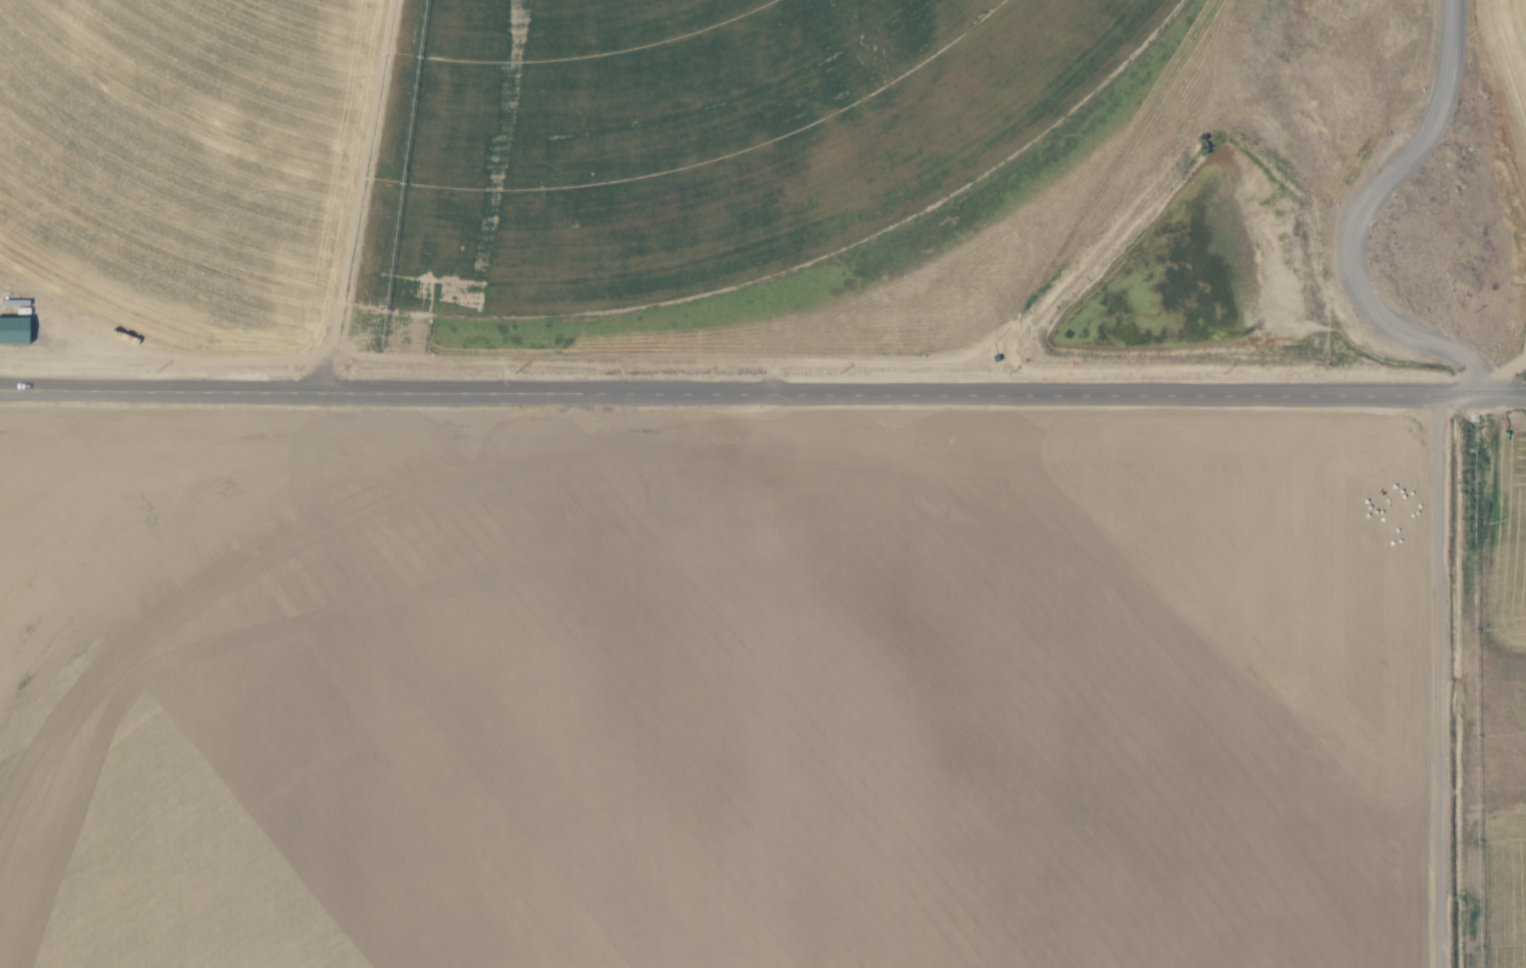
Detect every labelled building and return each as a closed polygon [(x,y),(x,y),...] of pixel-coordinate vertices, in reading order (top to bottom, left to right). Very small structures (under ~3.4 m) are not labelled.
[(29,317),(0,317),(0,343),(29,343),(29,317)]
